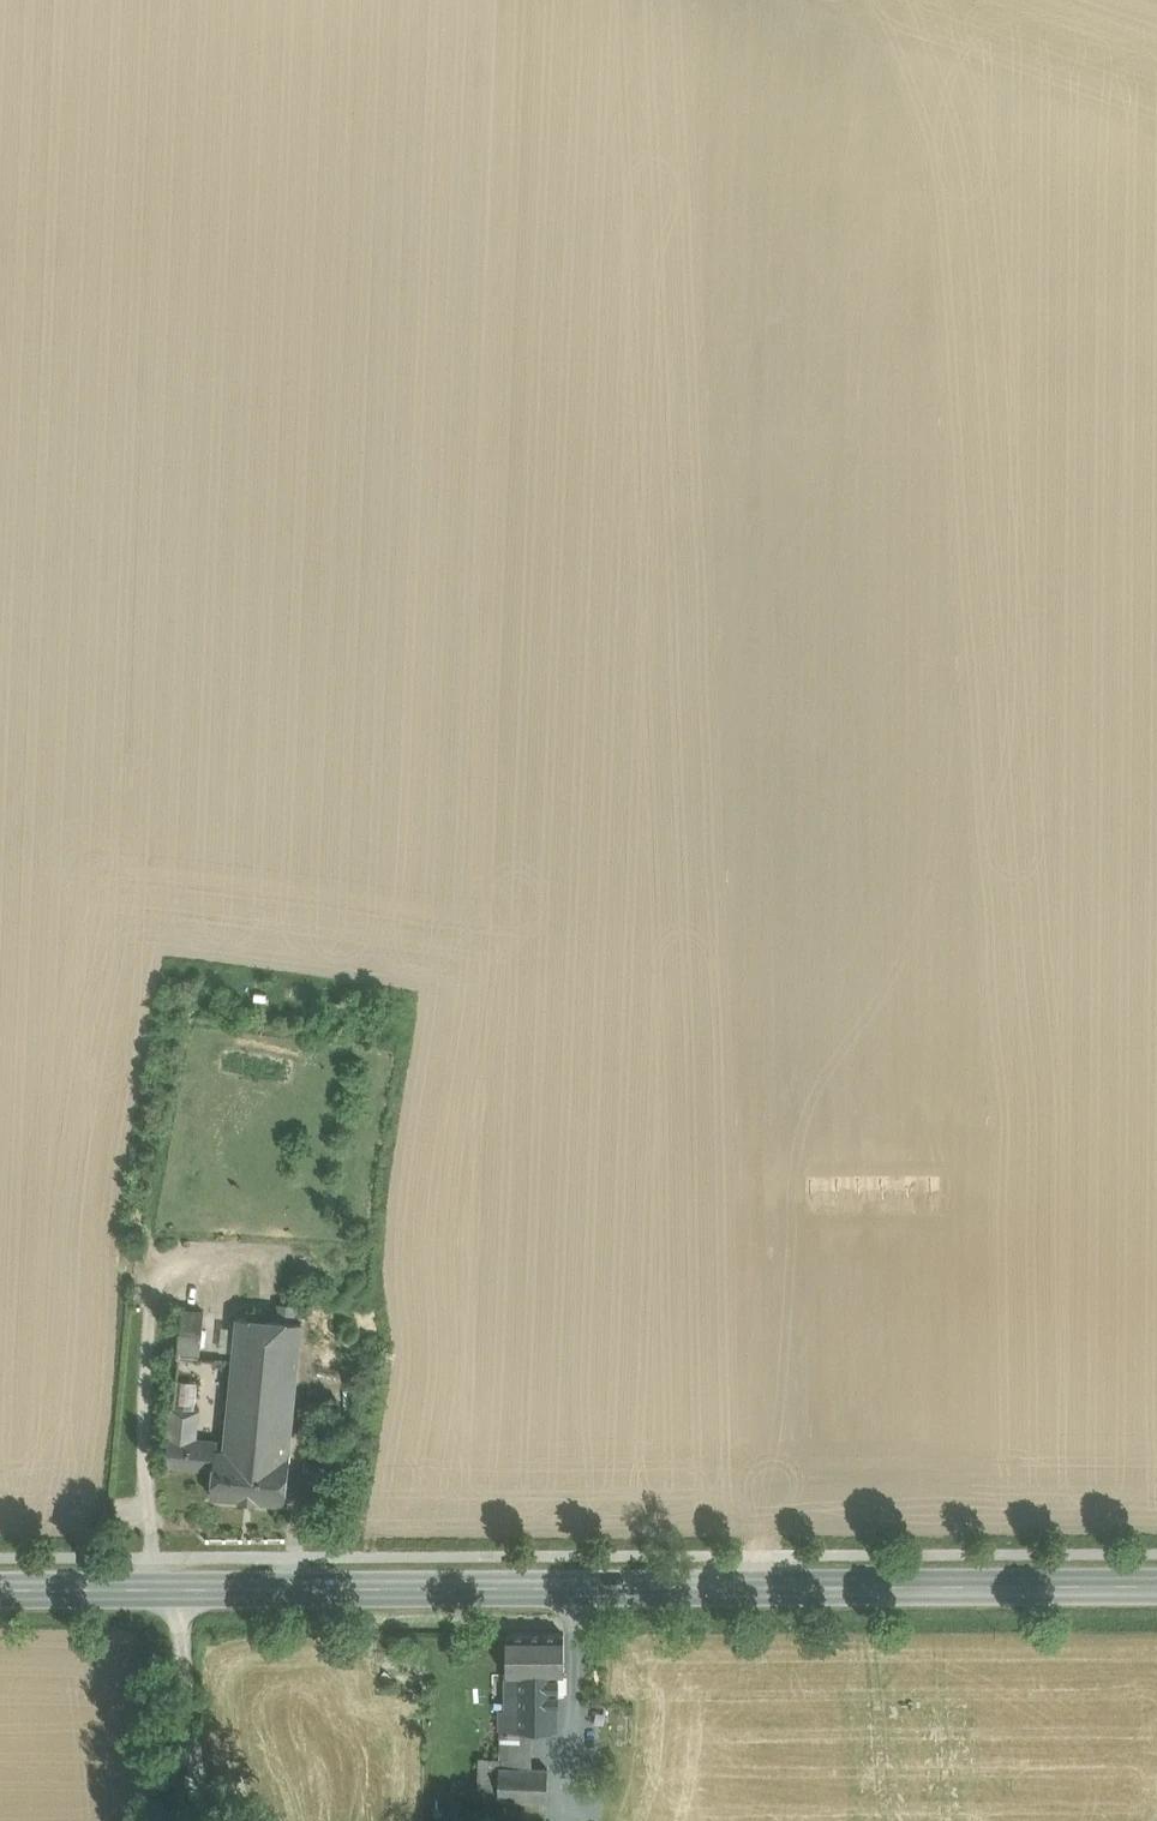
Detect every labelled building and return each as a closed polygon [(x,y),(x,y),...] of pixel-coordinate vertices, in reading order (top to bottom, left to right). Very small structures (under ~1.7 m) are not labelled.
[(298,1306),(270,1304),(269,1320),(297,1322),(298,1306)] [(234,1317),(178,1312),(174,1359),(230,1363),(234,1317)] [(269,1320),(234,1317),(230,1363),(223,1450),(288,1456),(298,1322),(297,1322),(269,1320)] [(201,1430),(201,1409),(171,1408),(171,1430),(201,1430)] [(215,1442),(170,1437),(166,1464),(213,1469),(215,1449),(215,1442)] [(223,1450),(215,1449),(213,1469),(211,1496),(239,1499),(257,1501),(257,1500),(285,1503),(289,1456),(288,1456),(223,1450)] [(564,1633),(507,1634),(507,1673),(516,1673),(516,1729),(532,1729),(558,1728),(558,1690),(564,1690),(564,1633)] [(516,1729),(516,1673),(507,1673),(502,1673),(502,1759),(481,1758),(479,1794),(485,1794),(486,1766),(532,1768),(532,1729),(516,1729)] [(532,1768),(486,1766),(485,1794),(484,1819),(503,1820),(546,1820),(548,1768),(532,1768)]
